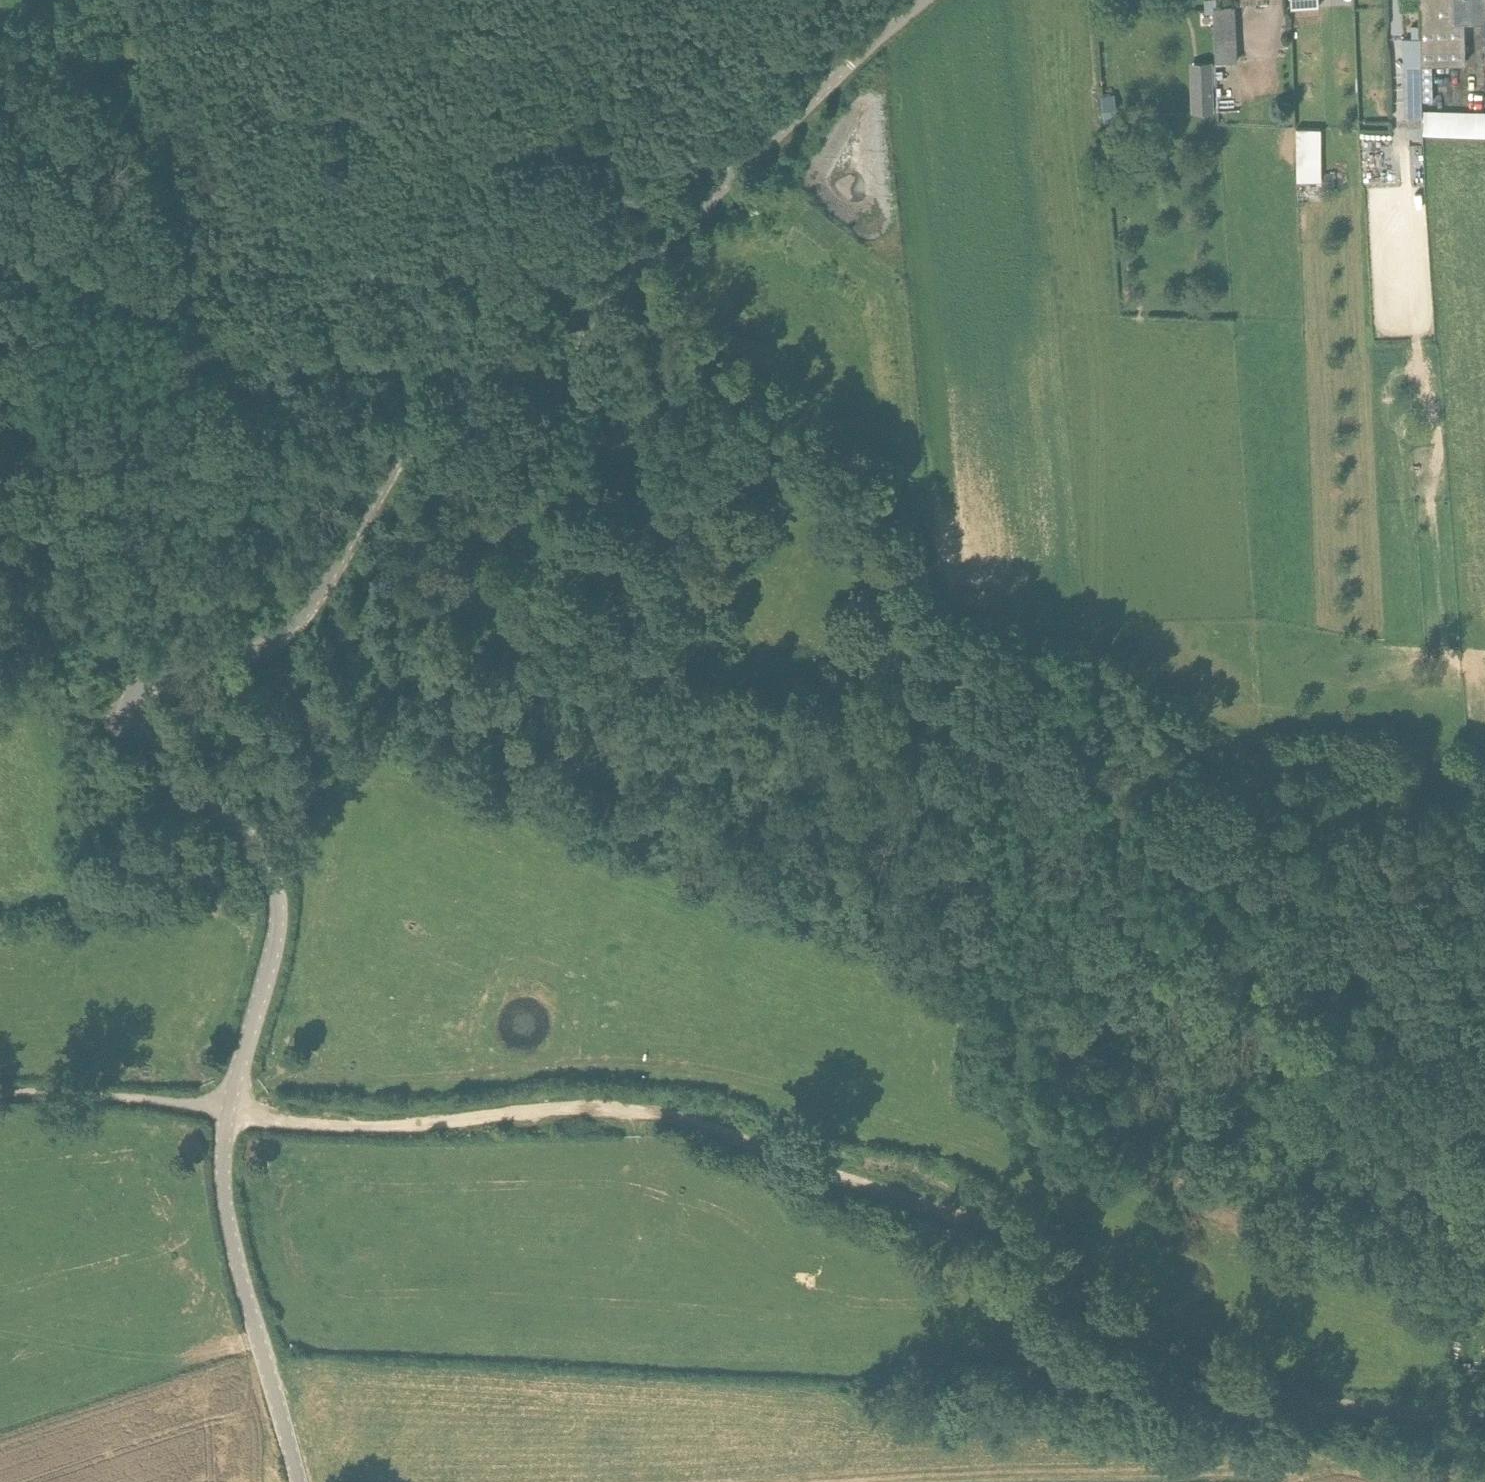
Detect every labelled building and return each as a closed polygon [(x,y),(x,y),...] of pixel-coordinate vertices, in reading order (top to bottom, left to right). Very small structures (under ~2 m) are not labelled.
[(1215,9),(1214,0),(1204,0),(1203,0),(1204,15),(1213,14),(1215,63),(1237,62),(1234,8),(1215,9)] [(1420,36),(1420,39),(1420,51),(1421,64),(1465,63),(1464,23),(1471,22),(1478,22),(1484,22),(1484,0),(1419,0),(1420,36)] [(1420,36),(1404,37),(1404,52),(1420,51),(1420,39),(1420,36)] [(1214,113),(1213,80),(1190,81),(1191,114),(1214,113)] [(1100,96),(1101,110),(1103,124),(1117,122),(1116,108),(1114,95),(1100,96)] [(1320,150),(1321,129),(1296,128),(1295,149),(1320,150)]
